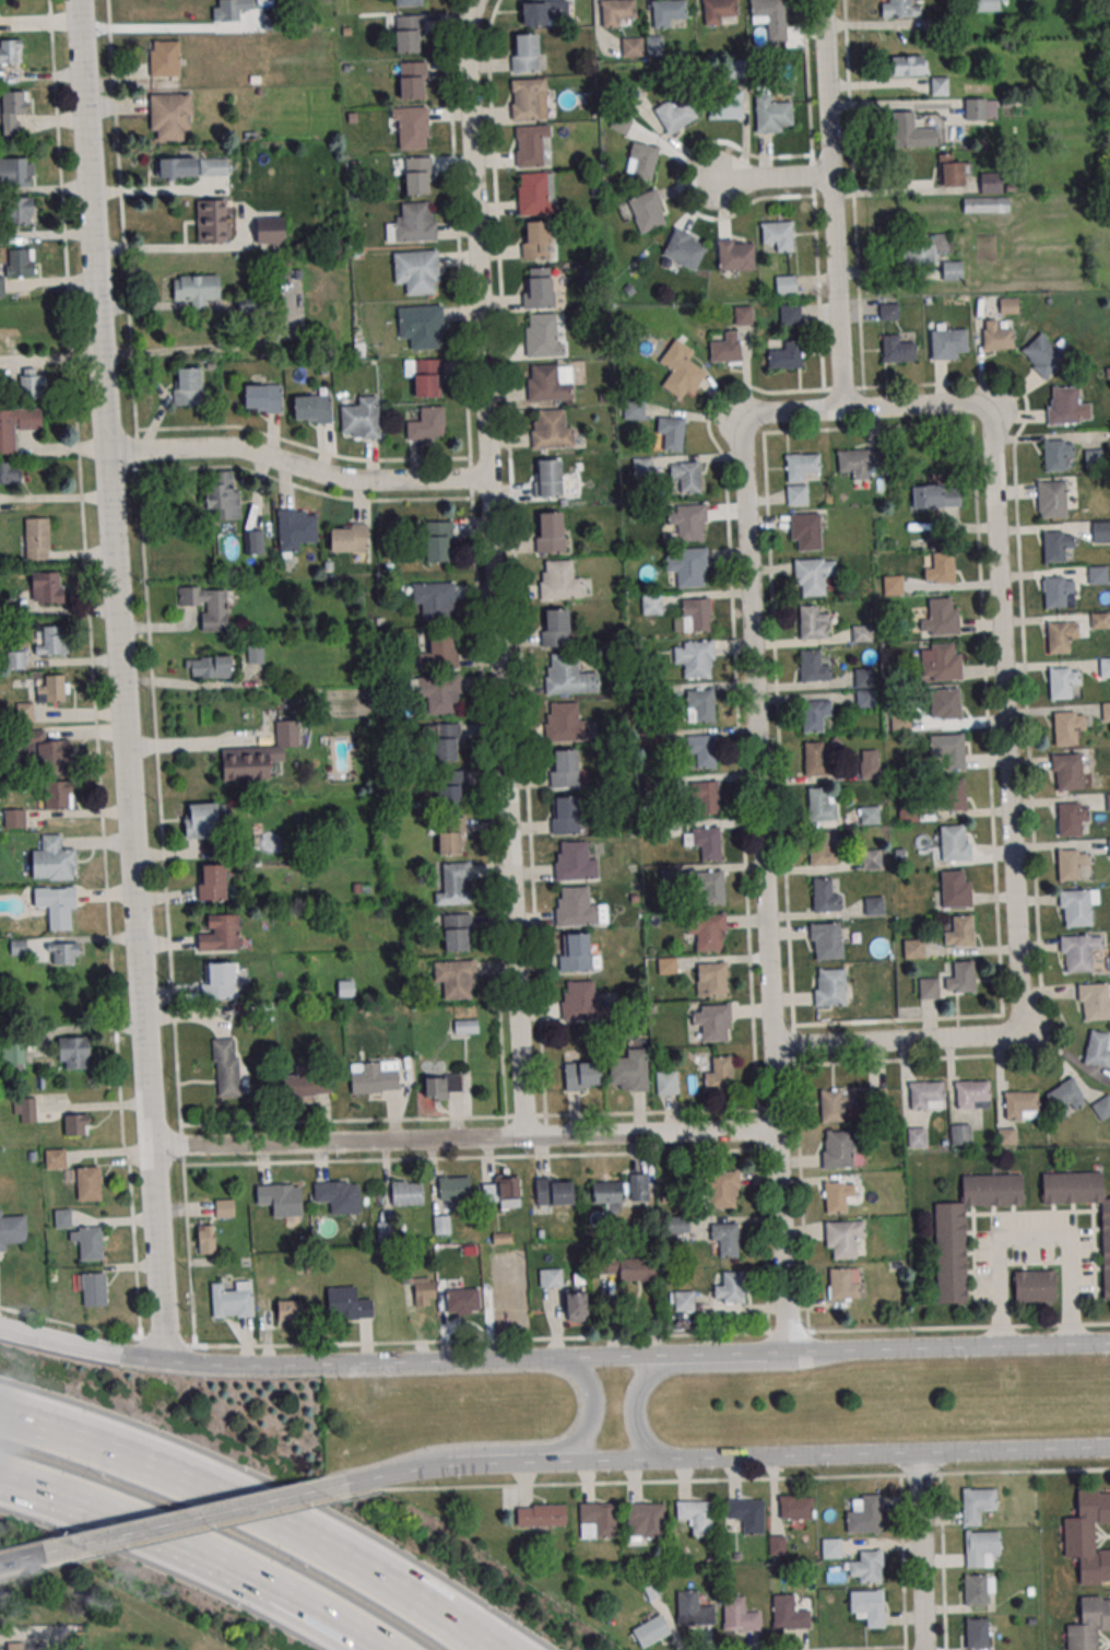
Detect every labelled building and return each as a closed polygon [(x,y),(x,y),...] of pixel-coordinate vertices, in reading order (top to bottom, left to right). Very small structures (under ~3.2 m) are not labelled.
[(212,21),(241,21),(241,9),(254,9),(254,0),(212,0),(212,21)] [(567,25),(567,0),(522,0),(522,25),(567,25)] [(635,26),(635,0),(601,0),(601,26),(635,26)] [(686,27),(686,0),(652,0),(652,27),(686,27)] [(703,24),(726,24),(726,17),(736,17),(736,0),(703,0),(703,24)] [(751,24),(767,23),(767,42),(786,41),(785,0),(751,0),(751,24)] [(881,17),(920,17),(920,5),(910,5),(910,0),(881,0),(881,17)] [(975,11),(1000,11),(1000,0),(975,0),(975,11)] [(396,53),(423,53),(423,15),(396,15),(396,53)] [(516,34),(539,33),(540,55),(539,55),(540,70),(512,71),(511,56),(517,55),(516,34)] [(647,54),(661,54),(661,37),(647,37),(647,54)] [(643,56),(643,38),(622,38),(622,56),(643,56)] [(0,39),(0,63),(22,63),(22,39),(0,39)] [(180,75),(180,41),(150,41),(150,75),(180,75)] [(890,56),(890,74),(924,74),(924,56),(890,56)] [(399,99),(425,99),(425,61),(399,61),(399,99)] [(516,78),(542,75),(543,106),(550,105),(551,118),(513,120),(511,91),(516,91),(516,78)] [(931,95),(947,95),(947,76),(931,76),(931,95)] [(25,91),(1,92),(2,138),(21,138),(20,115),(26,115),(25,91)] [(709,118),(742,118),(742,92),(709,92),(709,118)] [(150,131),(156,131),(156,141),(183,141),(183,130),(191,130),(191,93),(150,93),(150,131)] [(755,131),(793,131),(793,102),(773,102),(773,93),(755,93),(755,131)] [(675,106),(669,96),(651,107),(669,135),(698,117),(687,99),(675,106)] [(996,98),(964,98),(964,120),(996,120),(996,98)] [(392,108),(428,107),(429,136),(426,137),(427,149),(400,150),(399,119),(392,119),(392,108)] [(913,111),(891,111),(891,146),(936,146),(936,128),(913,128),(913,111)] [(516,126),(552,124),(552,137),(551,137),(552,165),(518,167),(517,151),(519,151),(518,138),(517,139),(516,126)] [(624,173),(650,180),(659,148),(633,141),(624,173)] [(34,186),(34,157),(0,157),(0,186),(34,186)] [(433,157),(405,157),(405,194),(433,194),(433,157)] [(229,158),(158,158),(158,177),(229,177),(229,158)] [(968,161),(941,161),(941,186),(968,186),(968,161)] [(521,173),(547,172),(550,201),(556,201),(556,214),(519,217),(518,187),(522,186),(521,173)] [(1009,193),(1009,173),(979,173),(979,193),(1009,193)] [(658,193),(629,200),(638,232),(667,224),(658,193)] [(36,197),(7,197),(7,224),(36,224),(36,197)] [(1008,197),(963,197),(963,212),(1008,212),(1008,197)] [(197,242),(227,242),(227,200),(197,200),(197,242)] [(401,203),(428,202),(429,213),(434,213),(434,222),(437,222),(437,241),(395,243),(394,222),(402,222),(401,203)] [(256,218),(256,243),(284,243),(284,218),(256,218)] [(522,259),(552,259),(552,221),(522,221),(522,259)] [(762,243),(775,243),(775,251),(793,251),(793,222),(762,222),(762,243)] [(707,243),(674,228),(660,259),(694,274),(707,243)] [(754,271),(754,240),(717,240),(717,271),(754,271)] [(902,265),(933,265),(933,245),(902,245),(902,265)] [(8,249),(8,265),(0,265),(0,297),(4,297),(4,276),(34,276),(34,249),(8,249)] [(393,253),(438,250),(440,281),(435,281),(436,294),(406,296),(406,282),(395,283),(393,253)] [(963,261),(942,261),(942,280),(963,280),(963,261)] [(524,308),(553,308),(553,267),(524,267),(524,308)] [(220,275),(174,275),(174,301),(191,301),(191,308),(210,308),(210,301),(220,301),(220,275)] [(776,294),(795,294),(795,275),(776,275),(776,294)] [(258,312),(258,296),(238,296),(238,312),(258,312)] [(1017,297),(999,297),(999,313),(1017,313),(1017,297)] [(801,304),(781,304),(781,325),(801,325),(801,304)] [(399,308),(442,305),(445,337),(439,338),(440,349),(411,350),(411,338),(400,338),(399,308)] [(880,320),(897,320),(897,305),(880,305),(880,320)] [(753,306),(734,306),(734,325),(753,325),(753,306)] [(530,315),(556,313),(558,342),(565,342),(565,355),(528,358),(527,328),(531,328),(530,315)] [(1013,350),(1013,320),(983,320),(983,350),(1013,350)] [(931,329),(931,359),(967,359),(967,329),(931,329)] [(1019,353),(1044,379),(1065,358),(1040,332),(1019,353)] [(711,334),(711,363),(740,363),(740,334),(711,334)] [(882,335),(882,363),(915,363),(915,342),(902,342),(902,335),(882,335)] [(802,368),(802,340),(769,340),(769,368),(802,368)] [(658,381),(681,402),(707,373),(684,352),(658,381)] [(443,397),(443,359),(404,359),(404,380),(415,380),(415,397),(443,397)] [(532,366),(558,364),(559,384),(572,383),(574,399),(529,401),(528,378),(532,378),(532,366)] [(202,405),(202,367),(174,367),(174,405),(202,405)] [(21,398),(45,398),(45,368),(21,368),(21,398)] [(281,384),(244,384),(244,412),(281,412),(281,384)] [(1049,424),(1090,423),(1089,402),(1079,402),(1078,387),(1048,388),(1049,424)] [(331,423),(331,395),(293,395),(293,423),(331,423)] [(379,397),(355,397),(355,406),(341,406),(341,438),(379,438),(379,397)] [(643,419),(643,402),(624,403),(624,419),(643,419)] [(444,439),(444,406),(420,406),(420,419),(407,419),(407,439),(444,439)] [(42,409),(0,410),(0,453),(16,453),(15,430),(42,429),(42,409)] [(538,410),(565,409),(566,426),(575,426),(576,446),(532,448),(531,431),(534,431),(534,422),(539,421),(538,410)] [(657,418),(657,450),(682,450),(682,418),(657,418)] [(1043,471),(1066,471),(1066,458),(1073,458),(1073,440),(1043,440),(1043,471)] [(882,471),(882,449),(837,449),(837,471),(882,471)] [(1084,449),(1084,468),(1102,468),(1102,449),(1084,449)] [(808,505),(808,480),(820,480),(819,454),(786,454),(787,505),(808,505)] [(651,476),(651,457),(633,457),(633,476),(651,476)] [(561,460),(534,460),(534,497),(561,497),(561,460)] [(19,483),(19,462),(0,462),(0,484),(19,483)] [(680,493),(700,493),(700,462),(671,462),(671,481),(680,481),(680,493)] [(238,471),(207,471),(207,518),(238,518),(238,471)] [(1037,518),(1066,518),(1066,482),(1037,482),(1037,518)] [(960,508),(960,485),(912,485),(912,508),(960,508)] [(669,541),(706,541),(706,503),(669,503),(669,541)] [(791,551),(821,550),(820,509),(790,510),(791,551)] [(279,553),(301,553),(301,542),(317,542),(317,510),(279,510),(279,553)] [(563,512),(536,512),(537,553),(564,553),(563,512)] [(49,518),(22,518),(22,559),(49,559),(49,518)] [(451,521),(424,521),(424,562),(451,562),(451,521)] [(1093,541),(1109,541),(1109,521),(1092,521),(1093,541)] [(330,552),(369,552),(369,524),(330,524),(330,552)] [(263,554),(263,530),(247,530),(247,554),(263,554)] [(1072,532),(1040,532),(1041,563),(1064,563),(1064,550),(1072,550),(1072,532)] [(667,548),(667,574),(677,574),(677,587),(706,587),(706,548),(667,548)] [(924,582),(954,582),(954,554),(924,554),(924,582)] [(826,595),(825,577),(836,577),(836,558),(795,559),(796,596),(826,595)] [(545,561),(574,560),(574,578),(582,577),(583,596),(541,598),(540,582),(543,582),(542,572),(546,572),(545,561)] [(1088,566),(1088,584),(1107,584),(1107,566),(1088,566)] [(62,571),(32,571),(32,603),(62,603),(62,571)] [(902,595),(902,576),(883,576),(883,595),(902,595)] [(1073,577),(1043,577),(1043,607),(1073,607),(1073,577)] [(421,620),(454,620),(454,582),(412,582),(412,605),(421,605),(421,620)] [(201,631),(227,631),(227,586),(178,586),(178,606),(201,606),(201,631)] [(642,595),(642,614),(661,614),(661,595),(642,595)] [(711,599),(682,599),(682,613),(674,613),(674,631),(711,631),(711,599)] [(920,634),(958,634),(958,599),(929,599),(929,616),(920,616),(920,634)] [(827,638),(827,605),(799,605),(799,638),(827,638)] [(541,609),(541,647),(569,647),(569,609),(541,609)] [(1109,628),(1109,612),(1089,612),(1089,628),(1109,628)] [(1077,622),(1047,622),(1047,653),(1068,653),(1068,641),(1078,641),(1077,622)] [(35,625),(35,654),(68,654),(68,625),(35,625)] [(853,642),(871,642),(871,625),(853,625),(853,642)] [(417,670),(455,670),(456,629),(417,629),(417,670)] [(247,663),(263,663),(263,641),(247,641),(247,663)] [(685,677),(712,677),(712,641),(674,641),(674,664),(685,664),(685,677)] [(960,643),(921,643),(921,680),(960,680),(960,643)] [(7,668),(25,668),(25,650),(7,650),(7,668)] [(800,681),(830,681),(830,661),(819,661),(819,650),(800,650),(800,681)] [(552,655),(578,654),(579,674),(598,672),(599,692),(548,694),(547,669),(552,668),(552,655)] [(192,678),(231,678),(231,656),(192,656),(192,678)] [(1109,677),(1109,658),(1100,658),(1100,677),(1109,677)] [(1078,667),(1049,667),(1049,699),(1073,699),(1073,689),(1078,689),(1078,667)] [(855,689),(874,687),(873,668),(854,669),(855,689)] [(37,685),(37,701),(68,701),(68,675),(46,675),(46,685),(37,685)] [(428,715),(461,714),(461,676),(416,676),(417,697),(427,697),(428,715)] [(931,688),(931,719),(960,719),(960,688),(931,688)] [(687,722),(714,722),(714,689),(687,689),(687,722)] [(875,707),(875,690),(856,690),(856,707),(875,707)] [(823,719),(831,719),(831,701),(802,701),(802,732),(823,732),(823,719)] [(552,704),(578,702),(579,721),(588,721),(588,738),(548,740),(547,715),(552,715),(552,704)] [(1102,703),(1102,721),(1109,721),(1109,703),(1102,703)] [(33,704),(20,704),(20,720),(33,720),(33,704)] [(1084,733),(1084,711),(1054,711),(1054,745),(1077,745),(1077,733),(1084,733)] [(275,720),(276,746),(221,748),(222,782),(272,780),(271,762),(285,761),(284,747),(300,746),(299,719),(275,720)] [(460,723),(428,723),(428,761),(460,761),(460,723)] [(24,731),(25,758),(37,757),(37,772),(71,771),(70,741),(45,741),(45,731),(24,731)] [(930,734),(930,757),(944,757),(944,769),(965,769),(965,734),(930,734)] [(687,735),(687,755),(697,755),(697,768),(716,768),(716,735),(687,735)] [(804,742),(804,775),(831,775),(831,742),(804,742)] [(577,748),(550,749),(551,789),(586,789),(586,772),(577,772),(577,748)] [(1083,790),(1083,754),(1053,754),(1053,790),(1083,790)] [(879,759),(860,760),(860,779),(879,778),(879,759)] [(464,806),(464,770),(437,770),(437,806),(464,806)] [(965,811),(965,780),(939,780),(939,811),(965,811)] [(719,813),(719,781),(693,781),(693,813),(719,813)] [(72,782),(43,782),(43,809),(72,809),(72,782)] [(835,821),(835,787),(808,787),(808,821),(835,821)] [(580,796),(552,796),(552,835),(580,835),(580,796)] [(219,838),(219,803),(185,803),(185,838),(219,838)] [(1087,823),(1087,803),(1057,803),(1057,836),(1080,836),(1080,823),(1087,823)] [(879,806),(860,806),(860,824),(879,824),(879,806)] [(25,827),(25,809),(4,809),(4,827),(25,827)] [(437,817),(437,855),(464,855),(464,817),(437,817)] [(969,860),(969,825),(940,825),(940,860),(969,860)] [(699,860),(720,860),(720,827),(684,827),(684,849),(699,849),(699,860)] [(809,865),(835,865),(835,833),(809,833),(809,865)] [(33,848),(33,880),(75,880),(75,849),(62,849),(62,834),(42,834),(42,848),(33,848)] [(562,843),(588,842),(589,861),(598,859),(598,878),(558,879),(557,854),(562,854),(562,843)] [(862,869),(881,869),(881,850),(862,850),(862,869)] [(1086,880),(1086,850),(1056,850),(1056,880),(1086,880)] [(470,904),(470,862),(436,862),(436,904),(470,904)] [(199,900),(226,900),(226,864),(199,864),(199,900)] [(970,870),(940,870),(940,907),(970,907),(970,870)] [(723,904),(723,872),(697,872),(697,904),(723,904)] [(812,911),(840,911),(840,889),(831,889),(831,878),(812,878),(812,911)] [(48,931),(75,930),(75,887),(34,888),(35,907),(48,907),(48,931)] [(562,889),(589,888),(590,905),(599,905),(599,923),(559,925),(558,900),(563,900),(562,889)] [(1097,890),(1059,891),(1060,927),(1091,926),(1090,904),(1098,904),(1097,890)] [(883,915),(883,898),(865,898),(865,915),(883,915)] [(443,912),(443,951),(473,951),(473,912),(443,912)] [(238,914),(208,914),(208,933),(198,933),(198,950),(238,950),(238,914)] [(724,951),(724,914),(687,914),(687,937),(696,937),(696,951),(724,951)] [(944,916),(944,946),(974,946),(974,916),(944,916)] [(842,959),(841,923),(809,923),(810,960),(842,959)] [(563,935),(590,934),(590,955),(592,955),(592,970),(559,972),(558,957),(564,956),(563,935)] [(1061,936),(1061,972),(1092,972),(1092,948),(1102,948),(1102,936),(1061,936)] [(905,940),(905,958),(923,958),(923,940),(905,940)] [(79,943),(51,943),(51,964),(79,964),(79,943)] [(676,974),(676,957),(658,957),(658,974),(676,974)] [(477,998),(477,961),(433,961),(434,985),(444,985),(444,999),(477,998)] [(697,996),(726,996),(726,962),(697,962),(697,996)] [(974,962),(953,962),(953,976),(943,976),(943,992),(974,992),(974,962)] [(200,964),(201,999),(234,998),(233,963),(200,964)] [(814,968),(814,1005),(845,1005),(845,968),(814,968)] [(919,977),(919,999),(938,999),(938,977),(919,977)] [(567,983),(594,981),(595,999),(604,998),(605,1019),(563,1021),(562,1003),(565,1003),(564,993),(568,993),(567,983)] [(1079,984),(1079,1020),(1109,1020),(1109,984),(1079,984)] [(730,1003),(692,1003),(692,1027),(699,1027),(699,1041),(730,1041),(730,1003)] [(1090,1030),(1084,1063),(1109,1068),(1109,1034),(1090,1030)] [(58,1037),(58,1069),(89,1069),(89,1037),(58,1037)] [(214,1039),(216,1097),(249,1095),(248,1066),(237,1066),(236,1038),(214,1039)] [(10,1064),(10,1072),(24,1072),(24,1044),(0,1044),(0,1064),(10,1064)] [(611,1091),(648,1090),(648,1049),(626,1049),(626,1059),(611,1059),(611,1091)] [(704,1089),(731,1089),(731,1056),(711,1056),(711,1070),(704,1070),(704,1089)] [(399,1061),(351,1061),(351,1093),(399,1093),(399,1061)] [(564,1090),(602,1089),(601,1061),(563,1062),(564,1090)] [(331,1095),(331,1063),(285,1063),(285,1095),(331,1095)] [(678,1072),(657,1072),(657,1093),(678,1093),(678,1072)] [(462,1096),(462,1074),(424,1074),(424,1096),(462,1096)] [(1046,1094),(1062,1117),(1086,1100),(1070,1077),(1046,1094)] [(956,1081),(956,1109),(989,1109),(989,1081),(956,1081)] [(943,1082),(910,1082),(910,1109),(943,1109),(943,1082)] [(852,1110),(852,1089),(821,1089),(821,1123),(843,1123),(843,1110),(852,1110)] [(886,1110),(886,1089),(855,1089),(855,1110),(886,1110)] [(1005,1092),(1005,1119),(1037,1119),(1037,1092),(1005,1092)] [(1108,1094),(1090,1105),(1100,1121),(1109,1115),(1109,1097),(1108,1094)] [(36,1123),(36,1098),(14,1098),(14,1123),(36,1123)] [(89,1115),(65,1115),(65,1135),(89,1135),(89,1115)] [(971,1145),(971,1125),(952,1125),(952,1145),(971,1145)] [(908,1127),(908,1148),(926,1148),(926,1127),(908,1127)] [(1015,1145),(1015,1128),(998,1128),(998,1145),(1015,1145)] [(853,1167),(853,1131),(822,1131),(822,1167),(853,1167)] [(46,1168),(65,1168),(65,1150),(46,1150),(46,1168)] [(101,1200),(100,1167),(76,1167),(77,1201),(101,1200)] [(706,1208),(738,1208),(738,1171),(706,1171),(706,1208)] [(1042,1172),(1042,1204),(1102,1203),(1103,1301),(1109,1300),(1109,1198),(1103,1198),(1102,1171),(1042,1172)] [(648,1174),(626,1174),(627,1202),(649,1201),(648,1174)] [(1024,1205),(1023,1174),(962,1175),(962,1203),(935,1203),(936,1304),(966,1303),(965,1206),(1024,1205)] [(470,1176),(438,1176),(438,1199),(470,1199),(470,1176)] [(520,1176),(483,1176),(483,1207),(520,1207),(520,1176)] [(536,1178),(536,1205),(574,1205),(574,1178),(536,1178)] [(315,1182),(315,1202),(330,1202),(330,1214),(360,1213),(359,1181),(315,1182)] [(423,1181),(392,1181),(392,1205),(423,1205),(423,1181)] [(623,1181),(592,1181),(592,1204),(623,1204),(623,1181)] [(854,1202),(854,1182),(823,1182),(823,1213),(847,1213),(847,1202),(854,1202)] [(272,1217),(301,1217),(301,1185),(257,1185),(257,1205),(272,1205),(272,1217)] [(215,1199),(215,1217),(234,1217),(234,1199),(215,1199)] [(26,1215),(1,1216),(1,1208),(0,1208),(0,1252),(6,1252),(6,1243),(28,1242),(26,1215)] [(689,1233),(689,1214),(664,1214),(664,1233),(689,1233)] [(855,1258),(854,1238),(864,1238),(864,1219),(826,1220),(827,1259),(855,1258)] [(738,1256),(738,1223),(711,1223),(711,1247),(714,1247),(714,1256),(738,1256)] [(198,1254),(215,1254),(215,1225),(198,1225),(198,1254)] [(103,1260),(102,1227),(70,1227),(71,1241),(80,1241),(80,1260),(103,1260)] [(619,1281),(657,1281),(657,1257),(600,1257),(600,1273),(619,1273),(619,1281)] [(415,1306),(434,1306),(434,1276),(416,1276),(416,1266),(402,1266),(402,1284),(415,1284),(415,1306)] [(828,1300),(860,1300),(860,1268),(828,1268),(828,1300)] [(563,1269),(540,1269),(540,1287),(563,1287),(563,1269)] [(1055,1271),(1014,1271),(1014,1302),(1055,1302),(1055,1271)] [(714,1302),(742,1302),(742,1272),(714,1272),(714,1302)] [(107,1306),(106,1273),(79,1273),(80,1306),(107,1306)] [(212,1319),(254,1317),(253,1281),(211,1283),(212,1319)] [(327,1288),(328,1320),(374,1318),(373,1297),(358,1298),(357,1286),(327,1288)] [(446,1314),(480,1314),(480,1288),(446,1288),(446,1314)] [(694,1310),(694,1290),(670,1290),(670,1310),(694,1310)] [(565,1291),(565,1321),(587,1321),(587,1291),(565,1291)] [(281,1321),(301,1321),(301,1297),(264,1297),(264,1328),(281,1328),(281,1321)] [(996,1489),(963,1489),(963,1525),(983,1525),(983,1513),(996,1513),(996,1489)] [(1099,1495),(1109,1494),(1109,1525),(1095,1525),(1095,1550),(1109,1550),(1109,1582),(1100,1582),(1100,1585),(1081,1587),(1079,1559),(1065,1559),(1063,1519),(1078,1519),(1077,1490),(1098,1490),(1099,1495)] [(880,1532),(880,1495),(854,1495),(854,1506),(846,1506),(846,1532),(880,1532)] [(812,1519),(812,1496),(778,1496),(778,1519),(812,1519)] [(764,1500),(727,1500),(727,1521),(741,1521),(741,1534),(764,1534),(764,1500)] [(713,1501),(676,1501),(676,1522),(689,1522),(689,1535),(713,1535),(713,1501)] [(627,1503),(627,1539),(663,1539),(663,1503),(627,1503)] [(579,1504),(579,1538),(616,1538),(616,1504),(579,1504)] [(565,1505),(516,1505),(516,1526),(565,1526),(565,1505)] [(999,1531),(965,1531),(965,1566),(992,1566),(992,1557),(999,1557),(999,1531)] [(840,1558),(840,1538),(822,1538),(822,1558),(840,1558)] [(882,1550),(860,1550),(860,1561),(847,1561),(847,1582),(882,1582),(882,1550)] [(991,1605),(991,1574),(963,1574),(963,1605),(991,1605)] [(700,1591),(677,1591),(677,1625),(715,1625),(715,1603),(700,1603),(700,1591)] [(883,1625),(883,1594),(850,1594),(850,1614),(862,1614),(862,1625),(883,1625)] [(772,1629),(809,1629),(809,1595),(772,1595),(772,1629)] [(745,1596),(724,1596),(724,1630),(761,1630),(761,1610),(745,1610),(745,1596)] [(1102,1602),(1109,1602),(1109,1632),(1098,1633),(1098,1649),(1068,1649),(1066,1626),(1082,1626),(1081,1599),(1101,1598),(1102,1602)] [(641,1648),(671,1634),(662,1615),(632,1628),(641,1648)] [(965,1648),(988,1648),(988,1618),(965,1618),(965,1648)]
